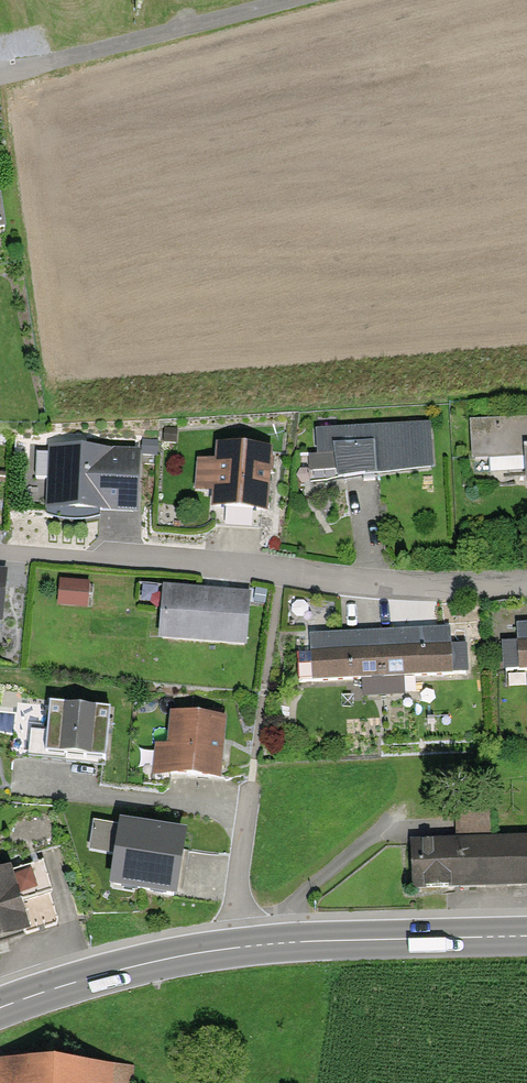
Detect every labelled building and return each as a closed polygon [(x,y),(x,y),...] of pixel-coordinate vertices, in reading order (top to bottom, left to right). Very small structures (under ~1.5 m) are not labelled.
[(473,416),(474,474),(524,473),(524,489),(526,489),(526,415),(473,416)] [(433,470),(430,423),(314,430),(317,478),(433,470)] [(267,508),(271,448),(214,444),(213,461),(195,459),(192,490),(210,491),(209,504),(267,508)] [(139,451),(48,448),(46,511),(136,515),(139,451)] [(89,581),(57,580),(56,605),(88,607),(89,581)] [(244,651),(249,592),(160,584),(155,643),(244,651)] [(516,622),(518,672),(526,672),(526,621),(516,622)] [(448,627),(379,630),(382,678),(451,675),(448,627)] [(379,630),(311,633),(313,681),(382,678),(379,630)] [(106,760),(110,710),(50,705),(45,755),(106,760)] [(221,782),(227,716),(171,711),(166,777),(221,782)] [(493,836),(492,811),(455,812),(455,837),(408,838),(409,888),(526,885),(526,836),(493,836)] [(184,845),(95,832),(91,859),(118,863),(113,899),(175,908),(184,845)] [(28,936),(18,903),(50,894),(40,859),(0,871),(0,944),(28,936)] [(12,1082),(128,1082),(129,1074),(49,1072),(50,1054),(13,1052),(12,1082)]
